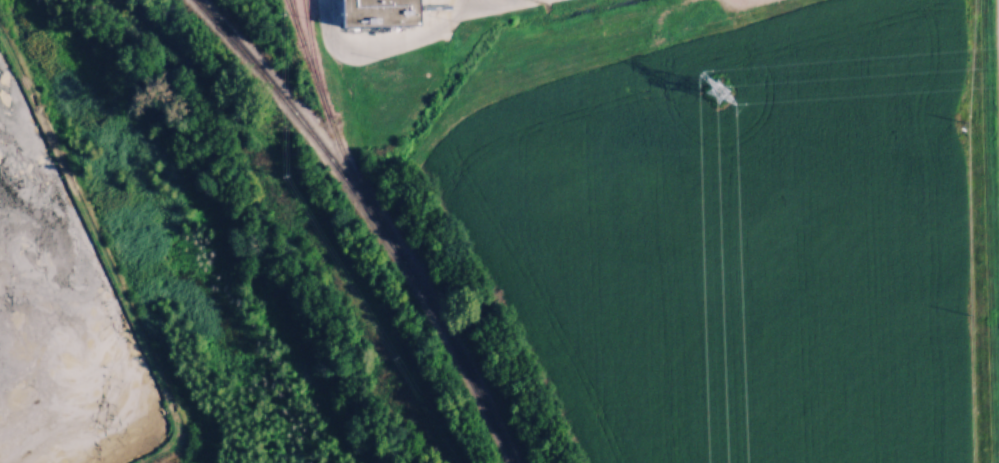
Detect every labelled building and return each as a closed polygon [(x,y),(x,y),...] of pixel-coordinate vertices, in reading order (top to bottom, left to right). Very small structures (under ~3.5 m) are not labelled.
[(417,26),(417,0),(337,0),(337,27),(417,26)]
